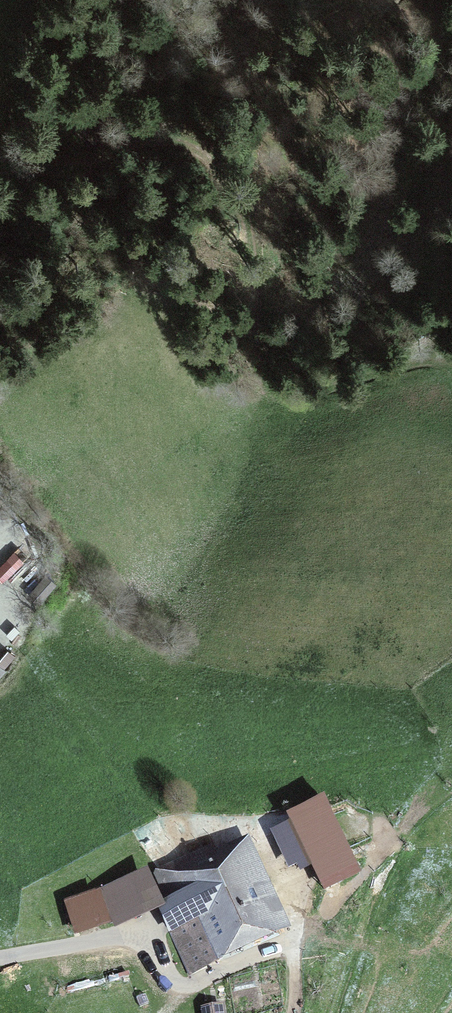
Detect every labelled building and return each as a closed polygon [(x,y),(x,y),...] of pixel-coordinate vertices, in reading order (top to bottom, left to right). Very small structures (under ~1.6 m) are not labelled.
[(324,796),(290,811),(325,886),(358,871),(324,796)] [(238,854),(216,864),(210,850),(156,875),(172,908),(163,912),(191,974),(206,967),(200,955),(270,923),(238,854)] [(143,878),(102,897),(114,924),(155,905),(143,878)]
